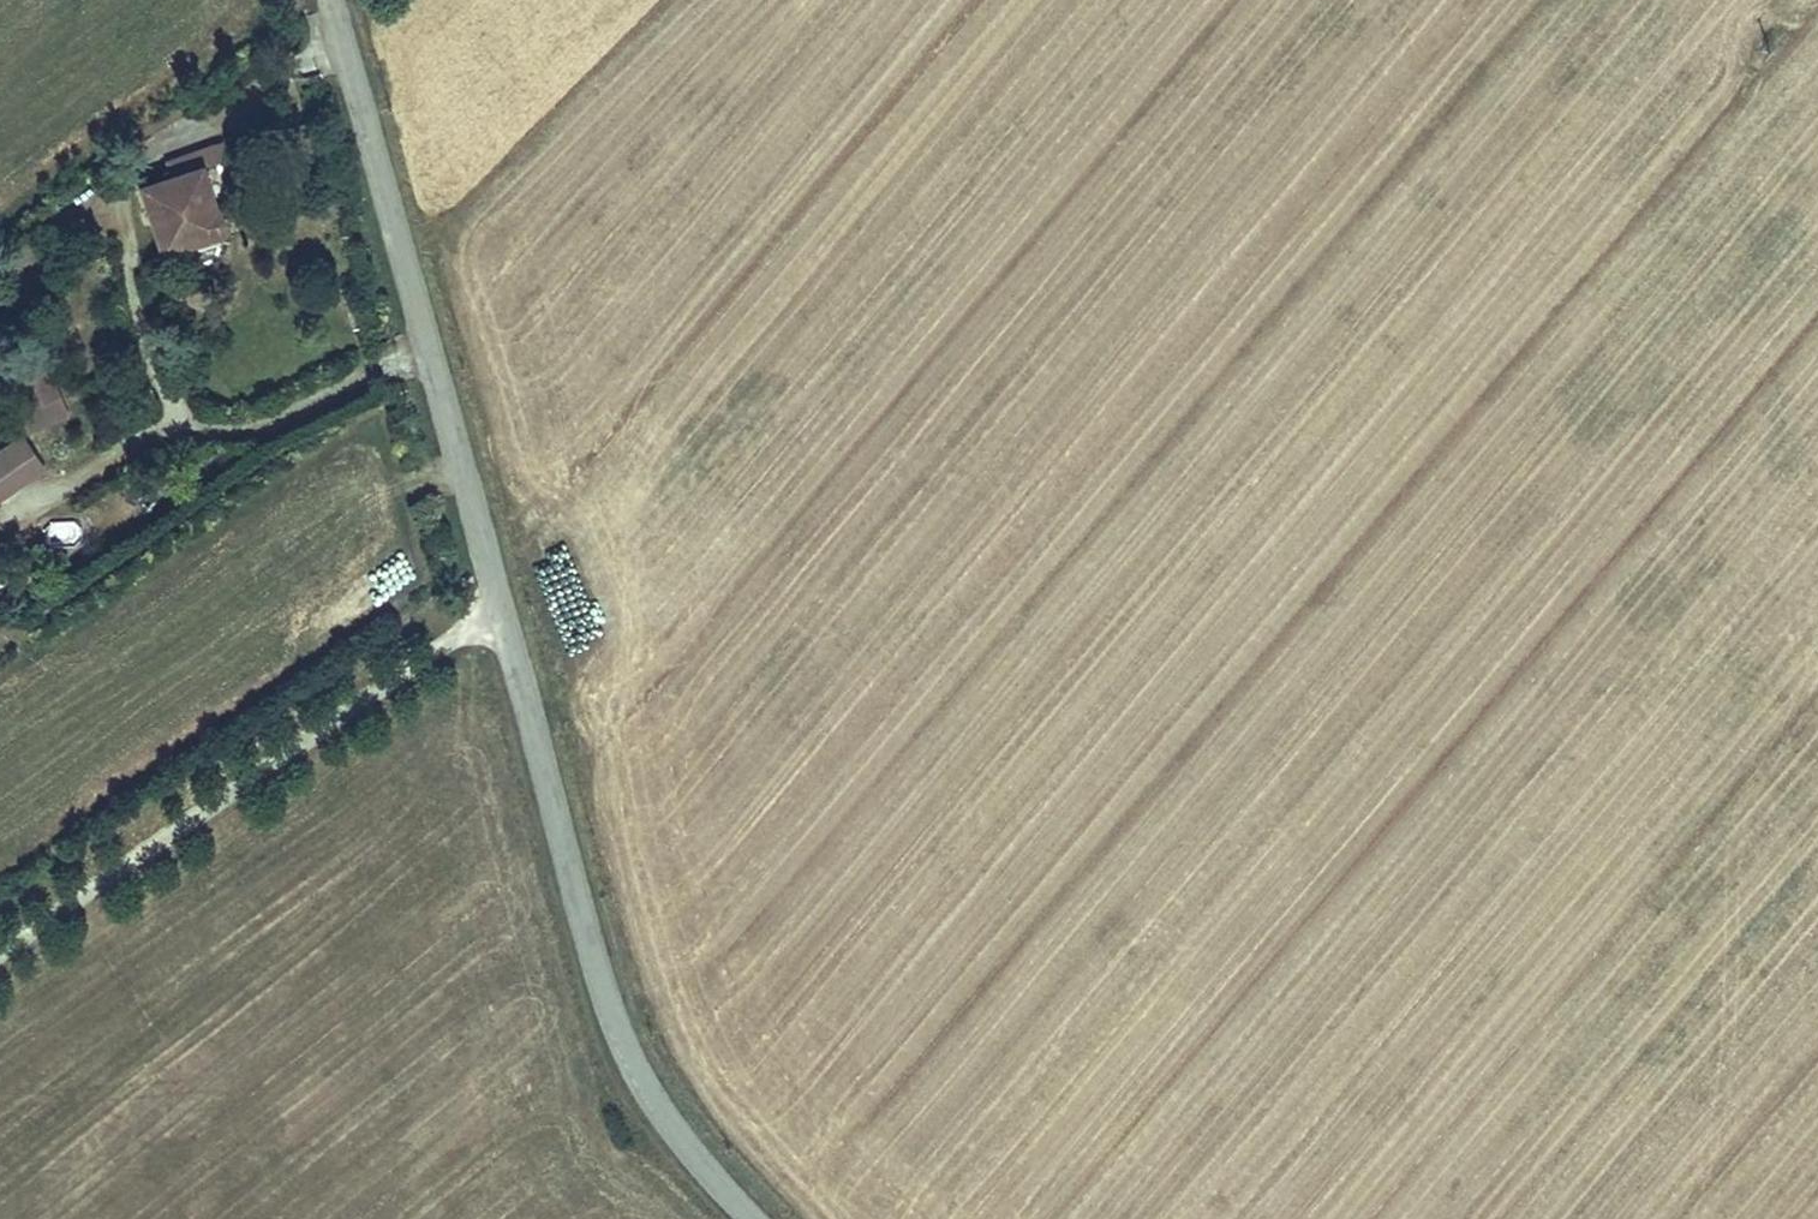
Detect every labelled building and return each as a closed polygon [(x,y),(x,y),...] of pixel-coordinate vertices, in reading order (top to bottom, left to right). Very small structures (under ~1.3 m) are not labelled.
[(215,157),(224,154),(224,137),(174,157),(179,171),(215,157)] [(137,188),(164,255),(241,226),(215,157),(179,171),(137,188)] [(4,394),(19,405),(55,390),(36,341),(0,355),(0,383),(4,394)] [(49,467),(23,432),(0,448),(0,502),(49,467)] [(60,520),(56,539),(78,545),(83,525),(60,520)] [(0,538),(0,568),(14,558),(0,538)]
